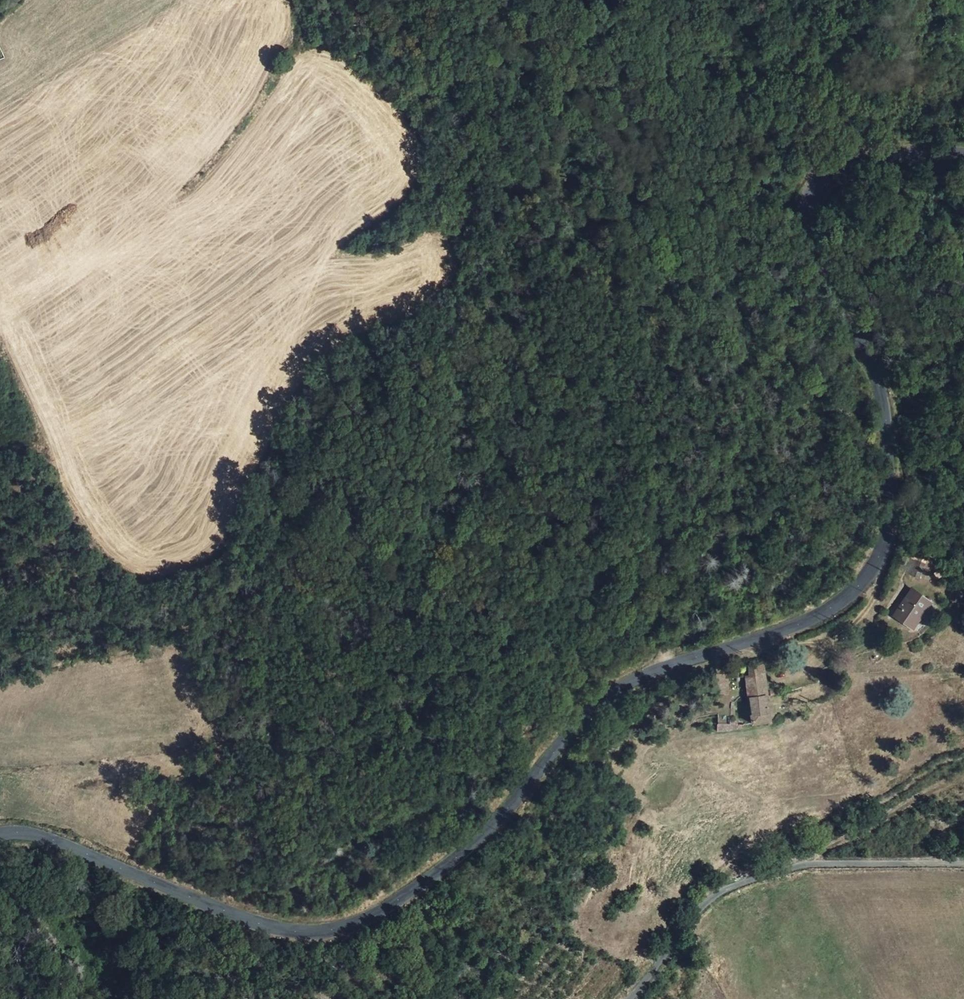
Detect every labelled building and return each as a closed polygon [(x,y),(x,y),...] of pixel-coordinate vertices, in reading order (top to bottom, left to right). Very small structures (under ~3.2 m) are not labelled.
[(917,563),(910,561),(905,574),(911,577),(917,563)] [(924,602),(905,590),(888,616),(906,628),(924,602)] [(745,667),(745,677),(759,676),(758,666),(745,667)] [(762,695),(759,676),(745,677),(742,677),(747,724),(766,721),(762,695)]
